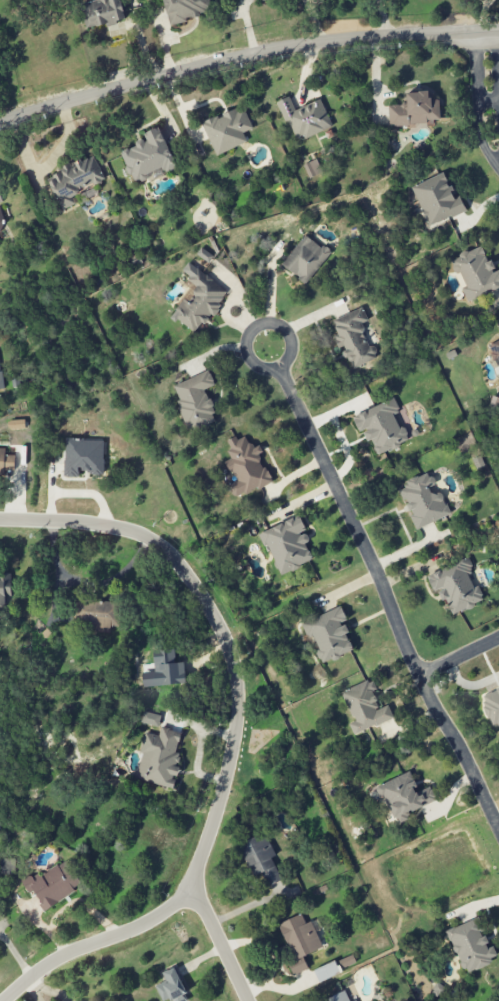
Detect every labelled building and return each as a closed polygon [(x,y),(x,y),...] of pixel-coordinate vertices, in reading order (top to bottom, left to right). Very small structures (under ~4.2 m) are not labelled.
[(86,28),(118,24),(117,20),(124,19),(121,0),(99,0),(99,1),(83,3),(86,28)] [(170,25),(200,17),(199,13),(212,10),(209,0),(163,0),(170,25)] [(439,100),(428,100),(428,91),(406,92),(407,104),(388,105),(389,126),(428,124),(428,120),(440,119),(439,100)] [(321,100),(295,110),(289,97),(278,101),(294,141),(332,126),(321,100)] [(247,142),(243,133),(253,128),(242,105),(202,124),(216,156),(247,142)] [(178,169),(159,127),(144,134),(146,140),(120,152),(134,184),(147,178),(146,175),(162,167),(165,174),(178,169)] [(61,210),(75,204),(71,194),(104,179),(94,155),(72,165),(46,177),(61,210)] [(309,179),(322,173),(316,159),(303,165),(309,179)] [(429,227),(466,211),(460,196),(455,198),(444,173),(412,187),(429,227)] [(305,285),(330,254),(306,234),(281,265),(305,285)] [(498,288),(498,270),(493,272),(482,246),(450,260),(456,275),(460,273),(466,287),(461,289),(467,302),(498,288)] [(199,335),(227,289),(187,264),(182,271),(190,276),(185,285),(189,287),(170,317),(199,335)] [(332,320),(338,335),(333,337),(338,349),(342,347),(351,369),(378,359),(373,345),(368,347),(362,333),(364,332),(361,324),(368,321),(363,308),(332,320)] [(493,361),(497,359),(498,364),(498,340),(487,345),(493,361)] [(171,387),(190,433),(218,421),(204,390),(215,385),(209,370),(171,387)] [(352,416),(359,434),(366,431),(375,455),(409,441),(403,427),(399,428),(393,414),(400,411),(395,399),(352,416)] [(10,421),(11,430),(26,428),(25,419),(10,421)] [(233,497),(271,484),(258,446),(251,448),(246,435),(227,441),(230,450),(228,451),(231,459),(227,461),(235,483),(229,485),(233,497)] [(64,476),(80,477),(80,473),(103,474),(104,440),(66,439),(64,476)] [(14,475),(14,455),(5,455),(5,451),(0,451),(0,474),(14,475)] [(450,516),(440,488),(436,489),(430,474),(397,486),(403,501),(405,500),(415,529),(450,516)] [(260,533),(280,576),(313,560),(305,543),(310,541),(305,532),(306,531),(299,515),(260,533)] [(426,575),(433,592),(440,589),(450,615),(484,601),(478,585),(473,587),(468,575),(474,572),(468,558),(426,575)] [(0,573),(0,615),(5,615),(6,598),(11,598),(11,574),(0,573)] [(116,601),(75,600),(75,623),(95,623),(95,632),(116,633),(116,601)] [(301,622),(308,639),(314,637),(319,650),(316,651),(321,664),(354,651),(344,623),(347,622),(342,607),(301,622)] [(341,692),(354,721),(349,724),(354,735),(393,718),(388,705),(379,709),(372,692),(377,690),(372,679),(341,692)] [(498,725),(498,687),(480,695),(493,727),(498,725)] [(141,723),(159,726),(161,715),(143,712),(141,723)] [(182,732),(161,727),(159,736),(146,733),(135,778),(174,788),(176,780),(178,781),(181,768),(174,766),(182,732)] [(378,785),(394,825),(410,819),(408,813),(437,801),(431,786),(418,792),(410,772),(378,785)] [(238,844),(252,877),(262,872),(268,887),(282,881),(272,857),(275,856),(265,833),(238,844)] [(83,884),(65,859),(40,877),(37,871),(21,882),(31,896),(33,894),(45,911),(83,884)] [(277,924),(295,974),(308,970),(303,956),(322,949),(312,921),(305,924),(302,915),(277,924)] [(447,930),(462,973),(498,960),(493,946),(489,948),(483,932),(484,932),(479,918),(447,930)] [(340,974),(335,962),(313,969),(318,982),(340,974)] [(162,1000),(164,1000),(173,997),(175,1000),(185,1000),(189,999),(175,967),(162,973),(166,981),(155,986),(162,1000)] [(344,991),(322,1000),(349,1000),(344,991)]
